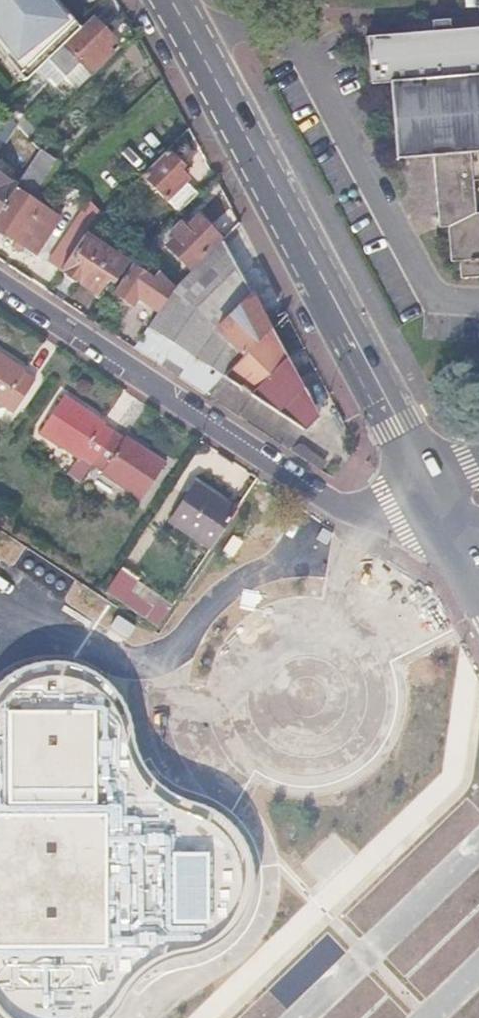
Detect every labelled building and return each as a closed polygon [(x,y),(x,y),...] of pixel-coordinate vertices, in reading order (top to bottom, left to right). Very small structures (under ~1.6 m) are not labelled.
[(78,29),(69,19),(73,15),(61,0),(0,0),(0,55),(3,58),(7,54),(28,77),(51,56),(78,29)] [(454,18),(455,29),(476,27),(475,16),(454,18)] [(114,41),(91,17),(78,29),(51,56),(65,70),(76,59),(90,71),(112,50),(110,46),(114,41)] [(401,23),(401,34),(455,29),(454,18),(401,23)] [(401,34),(364,37),(368,83),(388,82),(395,158),(432,155),(438,225),(447,225),(449,261),(458,261),(459,279),(478,278),(478,27),(476,27),(455,29),(401,34)] [(53,159),(39,149),(20,177),(35,186),(53,159)] [(181,166),(166,150),(141,173),(178,210),(195,194),(183,182),(186,178),(178,171),(181,166)] [(0,177),(0,207),(12,189),(14,186),(0,177)] [(0,207),(0,230),(35,253),(57,219),(12,189),(0,207)] [(112,200),(100,211),(110,221),(121,209),(112,200)] [(239,222),(233,210),(212,228),(198,214),(185,226),(180,221),(171,230),(175,235),(167,243),(188,265),(220,236),(221,239),(239,222)] [(122,259),(81,231),(71,246),(58,267),(94,291),(104,275),(111,278),(122,259)] [(58,267),(71,246),(59,237),(45,259),(58,267)] [(270,329),(221,239),(173,286),(157,310),(146,328),(222,377),(270,329)] [(142,244),(137,248),(146,258),(152,264),(157,259),(142,244)] [(152,264),(146,258),(143,261),(153,271),(156,268),(152,264)] [(151,277),(128,263),(111,290),(133,305),(138,297),(157,310),(173,286),(157,270),(151,277)] [(272,327),(270,329),(222,377),(300,432),(317,415),(272,327)] [(146,328),(134,349),(204,395),(222,377),(146,328)] [(0,355),(0,407),(2,408),(4,406),(14,412),(34,380),(24,374),(25,372),(0,355)] [(81,456),(92,463),(113,432),(102,426),(103,423),(63,396),(40,432),(80,458),(81,456)] [(113,432),(92,463),(102,469),(102,473),(141,498),(165,462),(126,436),(124,438),(113,432)] [(211,547),(236,510),(193,483),(170,520),(211,547)] [(137,579),(121,568),(104,593),(121,603),(137,579)] [(158,628),(174,605),(161,597),(146,620),(158,628)] [(115,1011),(131,990),(142,969),(160,958),(182,952),(216,944),(234,927),(250,897),(254,870),(248,840),(222,812),(193,799),(188,797),(160,785),(155,783),(140,760),(136,730),(126,700),(108,676),(104,673),(86,662),(48,659),(20,666),(0,685),(0,1017),(108,1017),(115,1011)]
